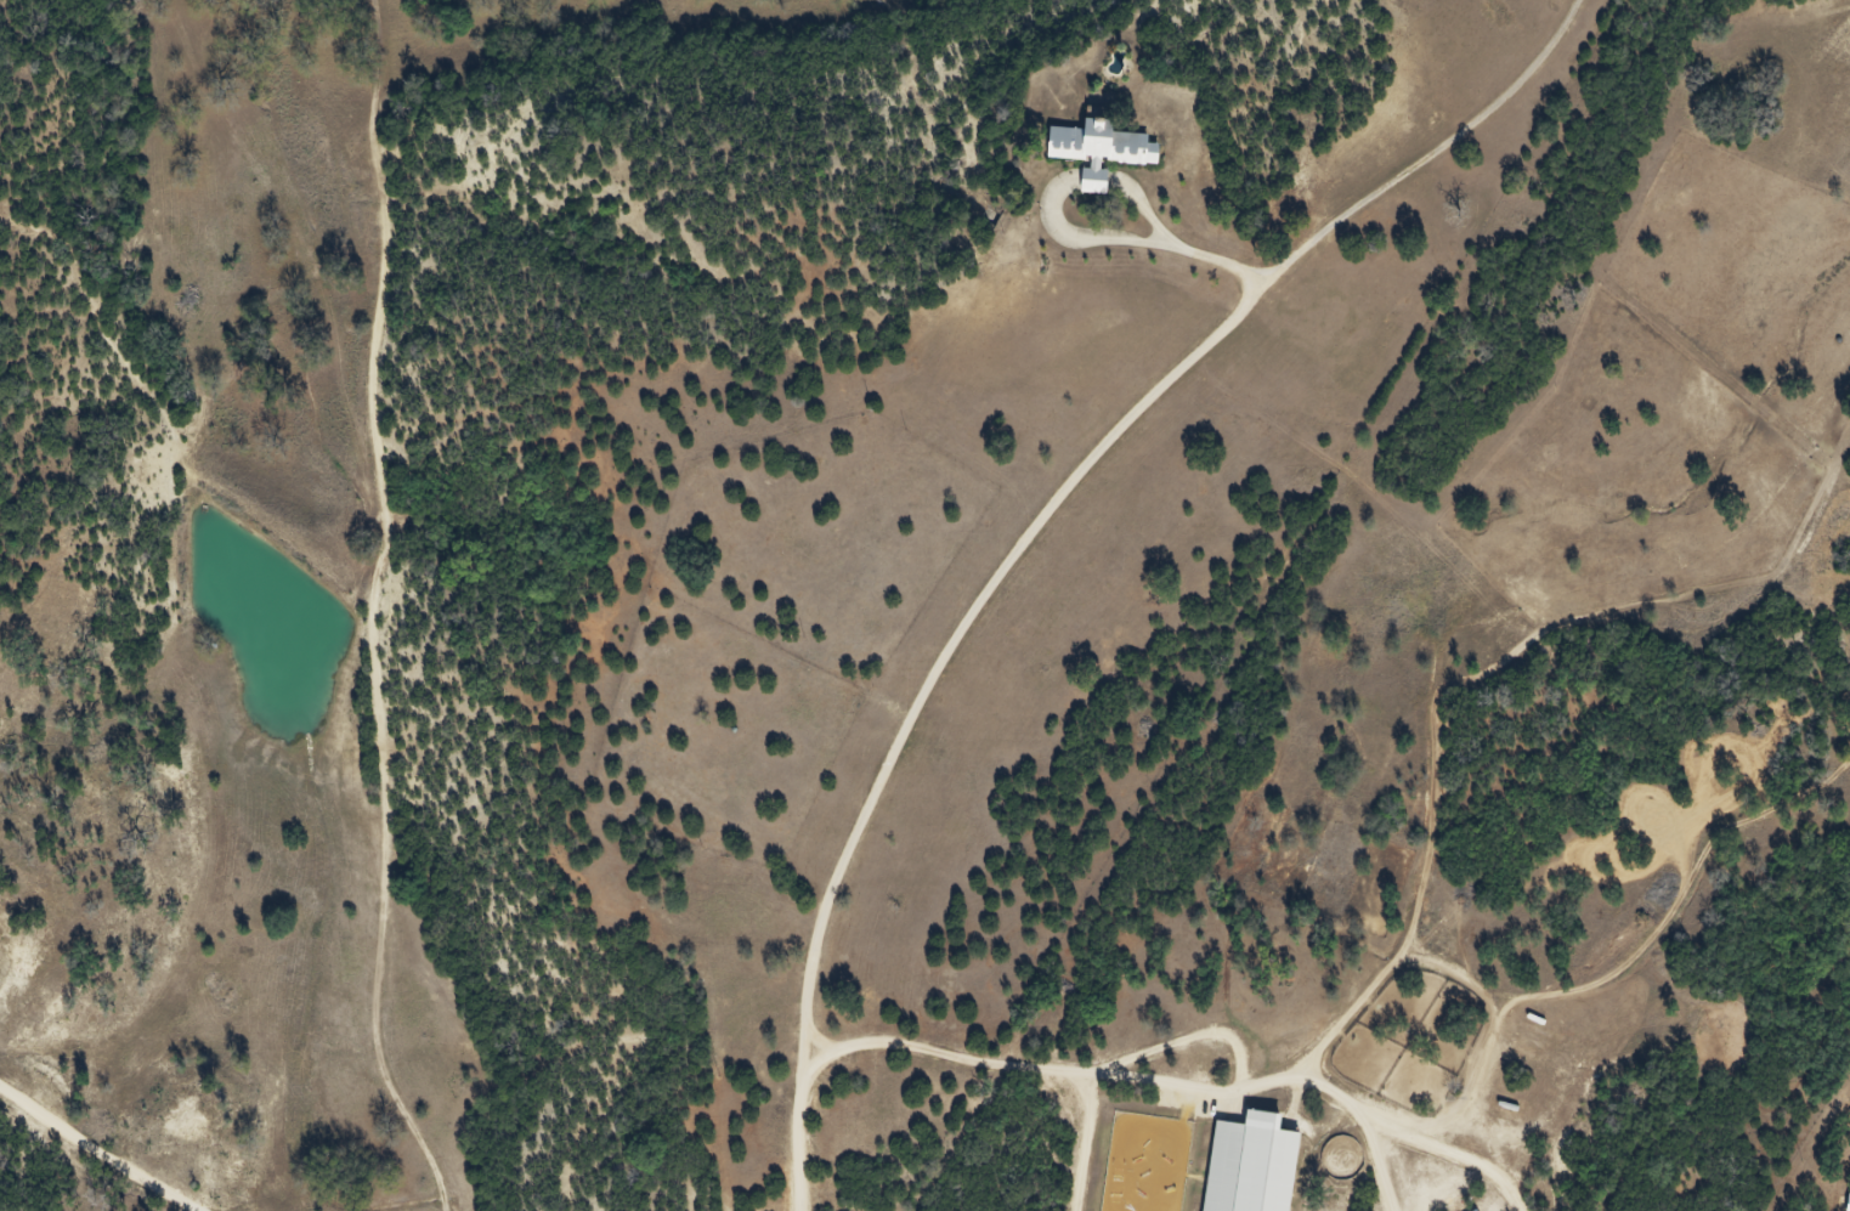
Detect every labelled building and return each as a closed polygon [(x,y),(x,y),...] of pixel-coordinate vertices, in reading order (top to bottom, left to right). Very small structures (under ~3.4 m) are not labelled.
[(1039,165),(1075,167),(1074,200),(1097,201),(1098,170),(1148,172),(1149,151),(1138,150),(1138,142),(1104,141),(1104,131),(1094,130),(1094,115),(1076,114),(1075,135),(1040,134),(1039,165)]
